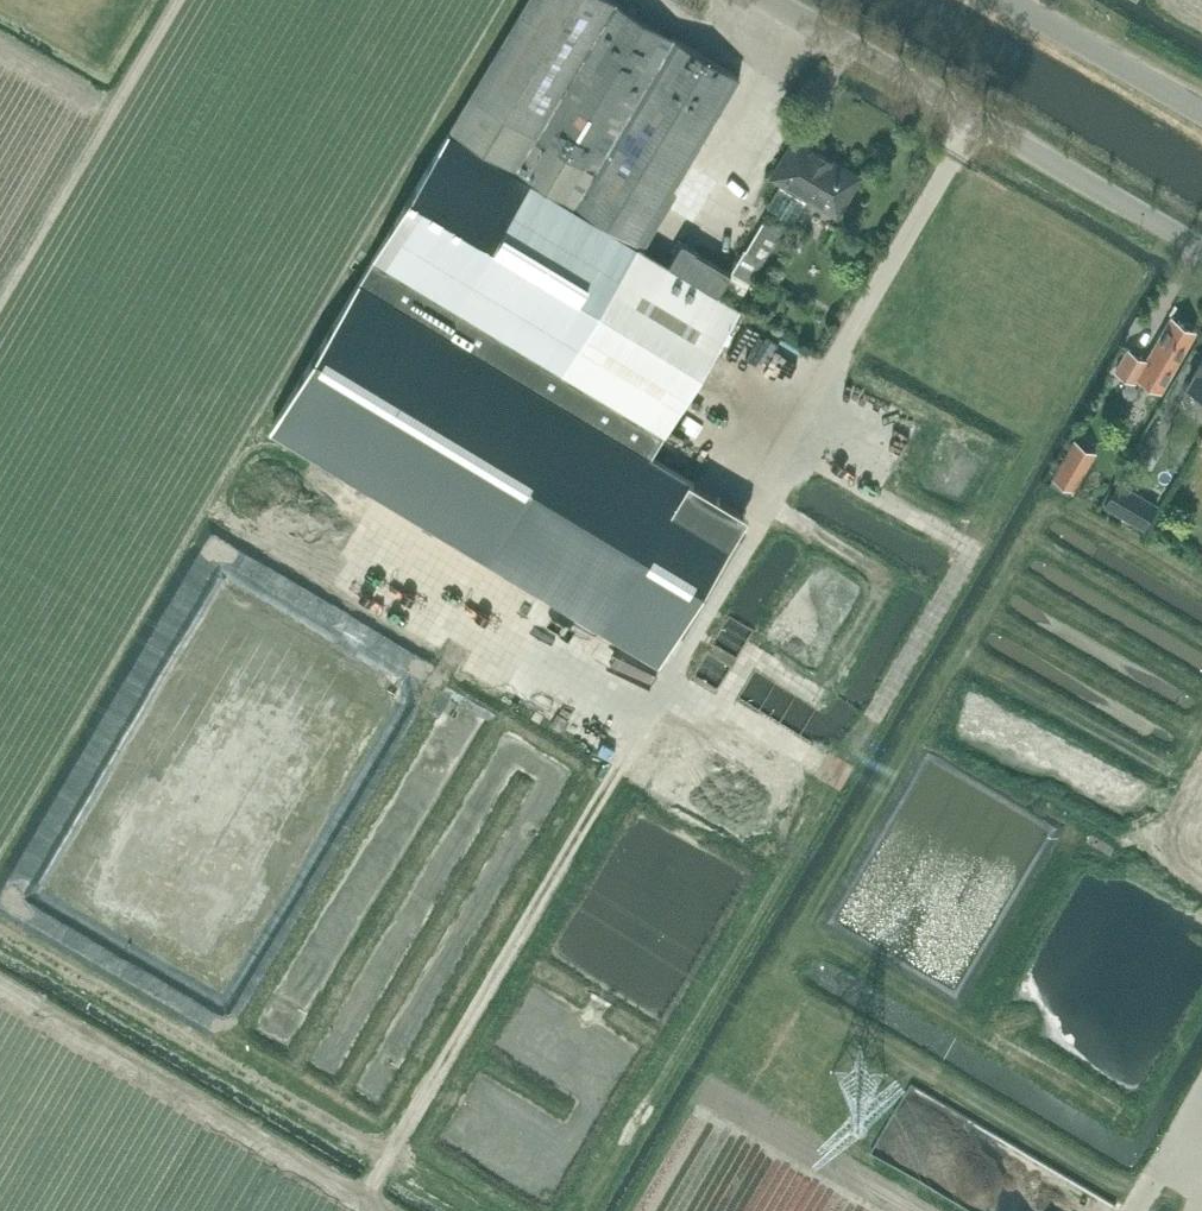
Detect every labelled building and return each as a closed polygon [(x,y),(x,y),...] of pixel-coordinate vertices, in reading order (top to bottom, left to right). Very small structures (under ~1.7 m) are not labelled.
[(740,75),(615,0),(527,0),(374,256),(665,430),(740,306),(719,293),(721,290),(739,301),(786,223),(768,211),(746,247),(745,246),(731,272),(696,250),(697,249),(684,241),(683,242),(681,241),(669,263),(638,244),(740,75)] [(837,214),(860,175),(798,137),(774,176),(782,181),(767,205),(794,221),(808,197),(837,214)] [(665,430),(374,256),(271,428),(660,660),(748,514),(653,450),(665,430)] [(1138,377),(1162,390),(1196,330),(1171,316),(1146,358),(1127,347),(1115,369),(1136,381),(1138,377)] [(1155,341),(1165,324),(1155,318),(1145,335),(1155,341)] [(1188,383),(1201,391),(1201,359),(1188,383)] [(1078,489),(1097,451),(1073,438),(1053,476),(1078,489)] [(1120,480),(1105,505),(1146,529),(1161,504),(1120,480)]
